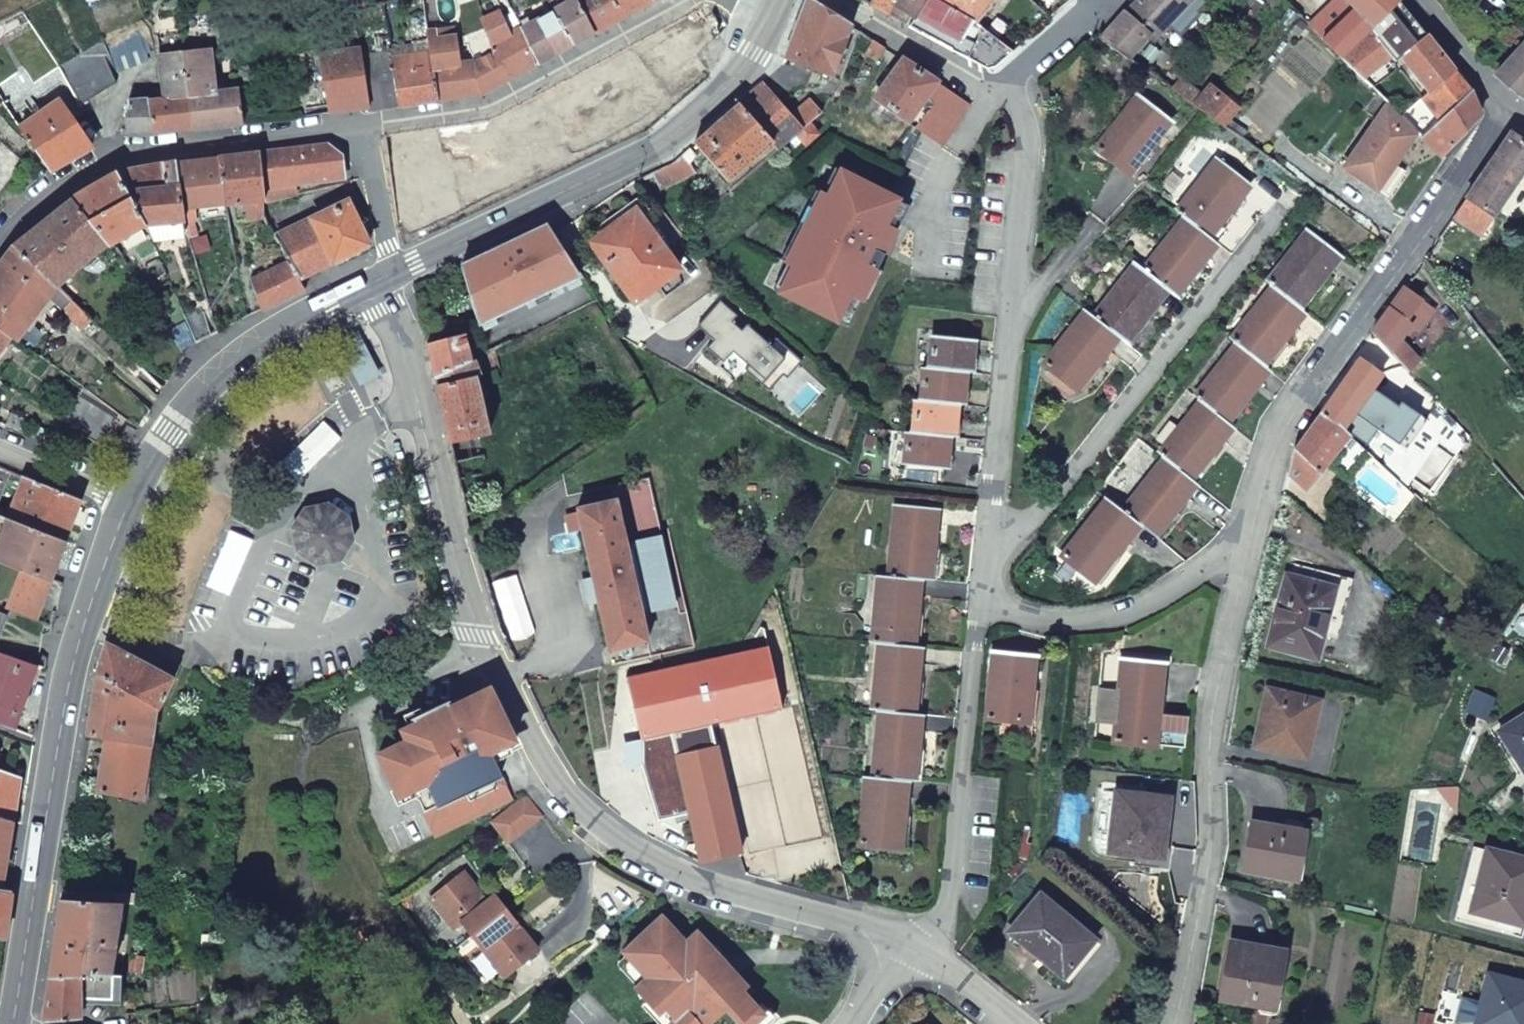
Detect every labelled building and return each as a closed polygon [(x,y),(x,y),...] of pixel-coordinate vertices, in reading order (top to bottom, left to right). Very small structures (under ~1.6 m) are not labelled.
[(356,11),(354,0),(336,0),(337,13),(356,11)] [(425,0),(398,0),(399,8),(411,6),(412,12),(409,12),(410,27),(428,25),(425,0)] [(550,1),(555,9),(569,1),(568,0),(552,0),(550,1)] [(595,33),(579,0),(568,0),(569,1),(555,9),(574,44),(595,33)] [(624,17),(615,0),(579,0),(595,33),(624,17)] [(654,0),(615,0),(624,17),(654,0)] [(851,25),(812,0),(808,0),(785,57),(831,75),(851,25)] [(869,3),(888,14),(896,0),(871,0),(869,3)] [(888,14),(897,19),(900,14),(909,19),(913,14),(917,16),(926,0),(896,0),(888,14)] [(940,0),(926,0),(917,16),(911,26),(989,66),(997,65),(1013,51),(976,22),(940,0)] [(976,22),(993,0),(940,0),(976,22)] [(1108,29),(1099,38),(1103,40),(1126,56),(1146,32),(1151,36),(1166,20),(1178,31),(1195,13),(1193,10),(1203,0),(1137,0),(1108,29)] [(1323,39),(1354,6),(1348,0),(1332,0),(1308,23),(1323,39)] [(1372,26),(1341,56),(1362,78),(1391,56),(1394,59),(1400,55),(1426,34),(1398,0),(1372,26)] [(1354,6),(1372,26),(1398,0),(1397,0),(1348,0),(1354,6)] [(376,15),(375,6),(356,11),(357,19),(376,15)] [(1372,26),(1354,6),(1323,39),(1341,56),(1372,26)] [(574,44),(555,9),(522,26),(539,64),(574,44)] [(509,79),(536,65),(520,28),(511,33),(500,11),(483,19),(488,33),(509,79)] [(119,71),(148,60),(146,53),(151,51),(144,29),(123,36),(111,44),(119,71)] [(393,56),(390,33),(379,34),(380,43),(381,54),(362,57),(370,109),(370,110),(399,106),(393,56)] [(485,93),(509,79),(488,33),(480,37),(487,53),(474,61),(485,93)] [(1426,34),(1400,55),(1429,91),(1453,69),(1444,56),(1426,34)] [(437,100),(485,93),(474,61),(462,62),(455,36),(429,38),(431,52),(437,100)] [(109,54),(104,39),(60,65),(82,103),(115,83),(105,56),(109,54)] [(885,47),(875,40),(868,52),(877,58),(885,47)] [(361,46),(362,57),(381,54),(380,43),(361,46)] [(1498,73),(1523,95),(1523,45),(1498,73)] [(370,109),(362,57),(361,46),(320,54),(330,113),(370,109)] [(211,50),(183,54),(192,129),(244,123),(239,86),(217,88),(216,79),(211,50)] [(393,56),(399,106),(437,100),(431,52),(393,56)] [(192,129),(183,54),(159,57),(165,97),(148,99),(153,134),(192,129)] [(903,58),(875,97),(907,121),(912,114),(919,119),(933,101),(927,96),(938,80),(903,58)] [(1429,91),(1421,98),(1438,118),(1470,90),(1453,69),(1429,91)] [(1190,102),(1197,95),(1171,74),(1164,83),(1190,102)] [(774,141),(780,148),(795,134),(812,120),(822,112),(812,97),(793,114),(772,90),(778,85),(770,76),(741,103),(774,141)] [(239,86),(238,77),(216,79),(217,88),(239,86)] [(914,125),(944,146),(970,104),(938,80),(927,96),(933,101),(919,119),(914,125)] [(1190,102),(1223,125),(1238,107),(1233,102),(1209,82),(1197,95),(1190,102)] [(1445,158),(1484,115),(1470,90),(1438,118),(1420,135),(1445,158)] [(1150,146),(1171,120),(1138,94),(1096,147),(1134,176),(1154,150),(1150,146)] [(20,127),(51,170),(93,146),(60,99),(20,127)] [(125,134),(153,134),(148,99),(131,101),(121,130),(125,134)] [(728,181),(774,141),(741,103),(695,143),(728,181)] [(1388,103),(1343,166),(1375,190),(1395,163),(1417,131),(1388,103)] [(1205,124),(1198,119),(1192,126),(1200,132),(1205,124)] [(806,146),(822,132),(812,120),(795,134),(806,146)] [(1512,133),(1455,217),(1484,237),(1523,177),(1523,141),(1512,133)] [(330,145),(261,152),(267,202),(269,201),(291,196),(298,194),(298,186),(346,179),(343,155),(330,145)] [(675,163),(652,174),(661,186),(695,173),(695,159),(699,154),(692,146),(675,163)] [(221,158),(228,206),(245,204),(248,220),(269,217),(267,202),(261,152),(221,158)] [(1051,368),(1077,388),(1119,336),(1126,341),(1167,288),(1176,295),(1217,242),(1209,235),(1250,182),(1218,157),(1177,210),(1184,215),(1143,269),(1134,262),(1092,315),(1087,311),(1046,364),(1051,368)] [(179,163),(185,209),(228,206),(221,158),(179,163)] [(837,161),(767,279),(838,321),(907,203),(837,161)] [(179,163),(119,173),(145,224),(152,236),(188,231),(185,209),(179,163)] [(1395,163),(1375,190),(1385,198),(1405,170),(1395,163)] [(79,195),(74,199),(108,246),(114,243),(145,224),(119,173),(79,195)] [(652,174),(639,179),(651,194),(661,186),(652,174)] [(291,196),(269,201),(273,216),(295,209),(291,196)] [(16,243),(58,288),(108,246),(74,199),(16,243)] [(350,200),(277,235),(291,261),(301,279),(327,267),(370,246),(350,200)] [(666,246),(683,232),(660,204),(644,216),(636,206),(613,224),(617,229),(594,246),(636,303),(682,268),(666,246)] [(526,291),(531,301),(581,276),(548,226),(510,246),(528,290),(526,291)] [(1227,421),(1268,368),(1264,365),(1305,311),(1300,307),(1341,254),(1308,228),(1267,281),(1271,285),(1231,339),(1235,342),(1194,395),(1199,399),(1159,452),(1164,456),(1122,509),(1107,497),(1062,555),(1095,580),(1140,523),(1155,535),(1198,482),(1192,478),(1232,425),(1227,421)] [(0,265),(0,280),(40,313),(58,288),(16,243),(0,265)] [(480,327),(531,301),(526,291),(528,290),(510,246),(463,270),(480,327)] [(253,280),(264,309),(306,289),(301,279),(291,261),(253,280)] [(14,336),(20,340),(40,313),(0,280),(0,326),(14,336)] [(1438,307),(1409,284),(1376,332),(1410,369),(1423,358),(1404,337),(1415,323),(1422,329),(1438,307)] [(92,321),(70,300),(62,309),(84,329),(92,321)] [(187,318),(197,341),(216,332),(205,306),(185,314),(187,318)] [(765,319),(747,340),(765,355),(783,334),(765,319)] [(14,336),(0,326),(0,354),(14,336)] [(346,350),(360,377),(364,384),(380,376),(376,369),(362,342),(358,334),(342,342),(346,350)] [(428,343),(437,379),(473,361),(465,334),(428,343)] [(927,367),(923,400),(918,399),(914,432),(910,432),(906,464),(948,468),(951,436),(956,436),(959,403),(964,404),(967,372),(972,372),(975,339),(934,335),(931,368),(927,367)] [(1359,360),(1356,358),(1333,390),(1336,393),(1323,410),(1344,429),(1368,396),(1355,386),(1370,367),(1378,373),(1387,360),(1368,347),(1359,360)] [(489,375),(500,373),(495,350),(488,354),(473,361),(437,379),(451,442),(496,432),(494,420),(488,421),(477,374),(488,371),(489,375)] [(1070,398),(1077,388),(1051,368),(1047,373),(1047,381),(1070,398)] [(1344,429),(1323,410),(1296,447),(1290,472),(1303,484),(1312,484),(1321,471),(1322,471),(1331,460),(1345,473),(1366,449),(1344,429)] [(12,414),(6,425),(19,430),(25,419),(12,414)] [(129,441),(137,428),(130,424),(122,437),(129,441)] [(91,432),(88,436),(103,443),(104,440),(91,432)] [(12,471),(0,466),(0,501),(12,471)] [(28,478),(11,519),(68,541),(83,501),(28,478)] [(584,582),(588,597),(597,594),(610,650),(649,641),(642,611),(672,604),(657,539),(627,546),(617,499),(578,507),(594,580),(584,582)] [(916,646),(922,579),(932,580),(938,508),(897,504),(890,577),(881,576),(875,641),(881,642),(875,708),(880,709),(874,777),(867,776),(861,843),(903,847),(910,780),(917,781),(923,713),(916,713),(923,646),(916,646)] [(0,548),(0,561),(23,570),(52,581),(68,541),(11,519),(0,548)] [(1351,578),(1292,562),(1271,645),(1319,657),(1325,634),(1337,637),(1351,578)] [(52,581),(23,570),(8,609),(37,620),(52,581)] [(159,711),(175,679),(107,642),(97,675),(156,710),(159,711)] [(768,647),(738,654),(699,662),(632,677),(645,738),(714,722),(781,708),(768,647)] [(36,665),(0,653),(0,725),(13,730),(18,714),(20,715),(36,665)] [(989,721),(1030,725),(1037,658),(996,654),(989,721)] [(1157,746),(1160,715),(1166,662),(1125,658),(1117,742),(1157,746)] [(156,710),(97,675),(87,736),(106,739),(150,746),(156,710)] [(493,689),(490,690),(459,704),(463,715),(458,717),(451,703),(417,718),(422,729),(409,735),(411,740),(382,753),(400,794),(418,787),(439,834),(462,824),(515,800),(494,753),(520,742),(493,689)] [(1319,699),(1293,693),(1292,699),(1267,693),(1255,744),(1296,754),(1304,722),(1313,724),(1319,699)] [(1190,718),(1160,715),(1157,746),(1187,749),(1190,718)] [(1501,730),(1523,766),(1523,715),(1501,730)] [(702,862),(743,853),(714,722),(645,738),(650,762),(622,768),(626,785),(654,780),(659,799),(676,795),(681,814),(678,814),(687,856),(702,862)] [(142,797),(150,746),(106,739),(98,790),(142,797)] [(15,821),(20,779),(0,771),(0,816),(5,818),(15,821)] [(1166,852),(1168,835),(1161,834),(1164,797),(1117,791),(1111,853),(1142,856),(1143,850),(1166,852)] [(529,796),(496,821),(512,843),(545,818),(529,796)] [(1168,835),(1171,797),(1164,797),(1161,834),(1168,835)] [(4,876),(10,848),(3,847),(1,843),(5,818),(0,816),(0,875),(4,876)] [(10,848),(15,821),(5,818),(1,843),(3,847),(10,848)] [(1305,831),(1253,823),(1244,870),(1296,879),(1305,831)] [(1474,846),(1455,920),(1522,937),(1523,931),(1523,922),(1518,921),(1523,900),(1523,868),(1514,865),(1516,858),(1474,846)] [(467,872),(432,896),(454,928),(463,922),(472,936),(507,910),(497,896),(489,902),(467,872)] [(13,892),(1,890),(0,890),(0,939),(6,940),(13,892)] [(1042,894),(1010,931),(1040,958),(1048,948),(1072,968),(1095,939),(1042,894)] [(49,976),(112,973),(121,902),(61,898),(49,976)] [(507,910),(472,936),(502,978),(537,954),(507,910)] [(762,1013),(741,990),(746,986),(738,978),(734,973),(731,976),(718,961),(697,938),(688,946),(660,915),(621,950),(623,953),(622,954),(619,957),(633,973),(638,968),(645,976),(633,987),(655,1011),(661,1007),(672,1019),(666,1023),(749,1023),(762,1013)] [(1287,950),(1235,942),(1225,999),(1277,1008),(1287,950)] [(1048,948),(1040,958),(1063,978),(1072,968),(1048,948)] [(139,970),(142,955),(130,953),(127,968),(139,970)] [(731,976),(734,973),(721,958),(718,961),(731,976)] [(1489,972),(1475,1023),(1521,1023),(1523,1012),(1523,982),(1489,972)] [(112,999),(112,973),(49,976),(42,1020),(81,1017),(81,998),(112,999)] [(126,1013),(136,1012),(137,994),(128,994),(126,1013)]
